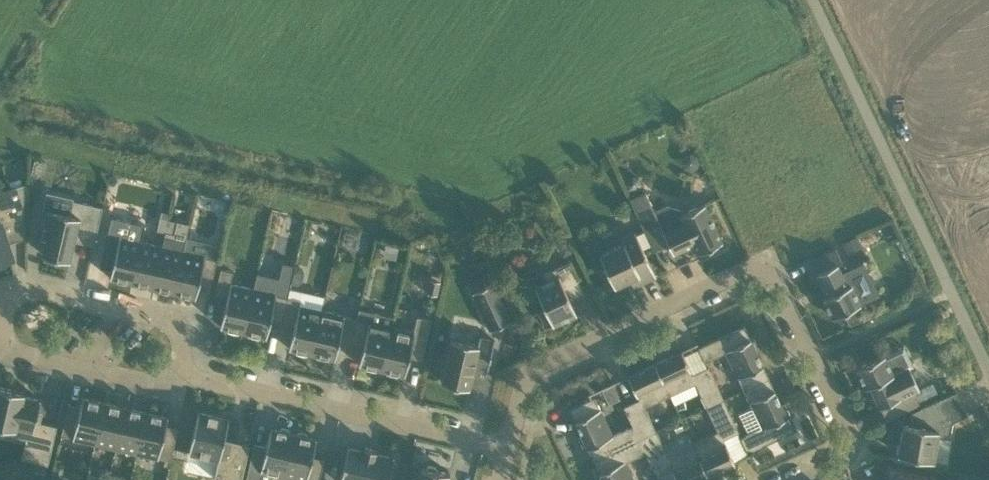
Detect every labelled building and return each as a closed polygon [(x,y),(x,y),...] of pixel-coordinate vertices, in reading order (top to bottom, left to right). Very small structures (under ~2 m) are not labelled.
[(24,183),(0,191),(0,261),(13,257),(1,221),(25,213),(24,183)] [(645,230),(652,244),(655,250),(669,243),(673,253),(694,243),(698,252),(722,241),(704,203),(681,214),(679,209),(666,205),(655,211),(645,190),(630,198),(645,230)] [(46,238),(42,253),(49,255),(48,259),(62,262),(63,258),(70,260),(76,234),(95,238),(102,206),(73,199),(69,214),(47,209),(41,237),(46,238)] [(160,217),(157,230),(165,231),(168,219),(160,217)] [(168,219),(165,231),(174,233),(177,221),(168,219)] [(645,230),(636,234),(643,248),(652,244),(645,230)] [(656,276),(643,248),(636,234),(635,231),(620,237),(623,242),(599,253),(606,267),(602,269),(611,287),(638,275),(641,281),(633,285),(633,286),(656,276)] [(132,282),(141,241),(121,236),(121,235),(119,235),(119,236),(107,234),(104,246),(116,249),(110,277),(132,282)] [(162,245),(141,241),(132,282),(153,287),(162,245)] [(162,245),(153,287),(173,292),(183,250),(162,245)] [(842,262),(836,248),(811,260),(817,272),(827,294),(822,296),(832,316),(860,303),(879,294),(863,260),(841,271),(838,264),(842,262)] [(183,250),(173,292),(195,297),(202,269),(214,271),(217,259),(205,256),(205,255),(204,255),(183,250)] [(545,307),(538,311),(546,327),(577,313),(567,293),(581,286),(569,261),(543,273),(546,280),(535,286),(545,307)] [(240,330),(243,331),(253,288),(232,283),(232,282),(231,282),(233,271),(221,268),(215,292),(227,295),(220,326),(221,326),(229,328),(230,331),(237,333),(240,331),(240,330)] [(511,320),(493,282),(472,291),(490,330),(511,320)] [(270,318),(282,321),(288,297),(276,294),(276,293),(275,292),(275,293),(253,288),(243,331),(246,332),(248,335),(255,337),(257,334),(265,336),(266,337),(270,318)] [(308,352),(312,353),(322,310),(300,305),(300,304),(299,304),(300,300),(288,297),(282,321),(294,323),(289,348),(290,348),(298,349),(297,350),(299,353),(306,355),(308,352)] [(378,368),(382,369),(392,326),(394,316),(359,308),(356,319),(351,342),(363,345),(359,364),(360,364),(368,365),(367,366),(369,369),(376,370),(378,368)] [(344,316),(345,315),(343,314),(343,315),(322,310),(312,353),(315,354),(316,357),(323,358),(326,356),(334,358),(335,358),(339,339),(351,342),(356,319),(344,316)] [(725,351),(743,389),(768,377),(756,350),(759,349),(753,336),(750,338),(744,325),(698,347),(704,361),(725,351)] [(385,370),(386,373),(393,374),(396,372),(404,374),(403,374),(405,374),(409,356),(421,358),(427,335),(414,332),(415,331),(413,330),(413,331),(392,326),(382,369),(385,369),(385,370)] [(447,385),(454,387),(456,384),(469,387),(470,386),(469,386),(473,370),(485,372),(485,373),(487,373),(494,339),(493,339),(493,340),(480,337),(481,336),(479,336),(478,344),(451,338),(451,339),(442,379),(441,379),(441,380),(446,381),(446,382),(447,385)] [(884,354),(856,367),(865,387),(869,385),(880,407),(886,419),(919,403),(913,391),(919,388),(909,366),(912,365),(903,345),(884,354)] [(682,350),(655,362),(670,395),(695,383),(706,407),(723,398),(708,366),(693,373),(682,350)] [(639,438),(656,430),(645,406),(670,395),(655,362),(627,375),(639,399),(623,406),(632,425),(639,438)] [(743,389),(752,407),(738,413),(748,433),(740,437),(747,451),(793,429),(787,417),(790,415),(785,403),(781,404),(768,377),(743,389)] [(15,428),(13,434),(28,437),(23,457),(48,462),(56,427),(38,422),(41,413),(37,412),(40,399),(24,395),(25,392),(0,386),(0,425),(15,428)] [(938,436),(943,437),(950,432),(952,421),(967,414),(956,391),(909,412),(912,418),(911,425),(903,424),(898,454),(933,461),(938,436)] [(95,443),(104,402),(83,397),(83,396),(82,396),(76,425),(64,422),(61,434),(73,437),(72,438),(74,439),(74,438),(95,443)] [(588,448),(593,460),(639,438),(632,425),(612,434),(594,396),(569,408),(582,435),(578,437),(584,449),(588,448)] [(692,442),(707,475),(734,462),(723,438),(739,431),(723,398),(706,407),(717,430),(692,442)] [(125,406),(104,402),(95,443),(115,448),(125,406)] [(136,453),(146,411),(125,406),(115,448),(136,453)] [(167,416),(146,411),(136,453),(157,457),(157,458),(158,458),(159,457),(170,459),(173,447),(161,444),(168,416),(167,415),(167,416)] [(226,417),(198,411),(188,452),(218,458),(214,478),(223,479),(241,479),(250,445),(224,439),(229,418),(226,417)] [(283,476),(293,433),(290,432),(290,431),(289,428),(282,427),(279,429),(271,428),(272,427),(270,427),(266,445),(254,443),(245,479),(282,479),(283,476)] [(645,452),(654,471),(669,464),(677,479),(696,479),(707,475),(692,442),(667,454),(656,430),(639,438),(645,452)] [(293,433),(283,476),(301,479),(307,479),(319,479),(324,459),(312,456),(316,437),(315,437),(315,438),(307,436),(308,435),(306,432),(299,431),(297,433),(293,433)] [(625,461),(645,452),(639,438),(593,460),(599,472),(596,473),(599,479),(634,479),(625,461)] [(390,472),(393,473),(396,468),(396,462),(392,461),(394,456),(392,455),(392,456),(375,452),(375,450),(376,450),(376,449),(364,446),(364,448),(365,448),(364,450),(349,446),(348,445),(340,479),(388,479),(390,472)] [(449,474),(449,473),(437,470),(437,468),(435,466),(429,464),(426,466),(426,467),(421,466),(421,467),(421,468),(419,479),(447,479),(449,474)]
